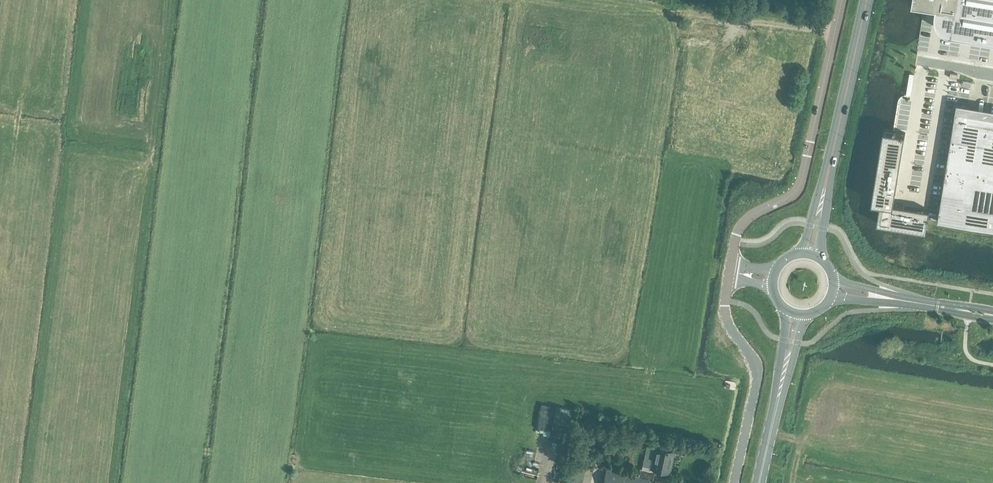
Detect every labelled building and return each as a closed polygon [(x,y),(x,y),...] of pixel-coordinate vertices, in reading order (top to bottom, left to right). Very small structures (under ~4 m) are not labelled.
[(992,41),(992,0),(913,0),(913,4),(924,6),(935,7),(935,13),(936,19),(939,24),(943,29),(948,32),(953,35),(992,41)] [(872,201),(880,203),(877,223),(926,231),(929,213),(939,215),(938,221),(992,230),(992,118),(969,114),(971,105),(957,103),(940,209),(939,212),(930,211),(930,210),(894,204),(906,132),(884,129),(873,192),(872,201)] [(652,462),(644,460),(642,469),(640,468),(638,477),(653,480),(655,469),(670,472),(675,451),(655,447),(652,462)] [(653,480),(638,477),(606,470),(603,482),(652,482),(653,480)]
